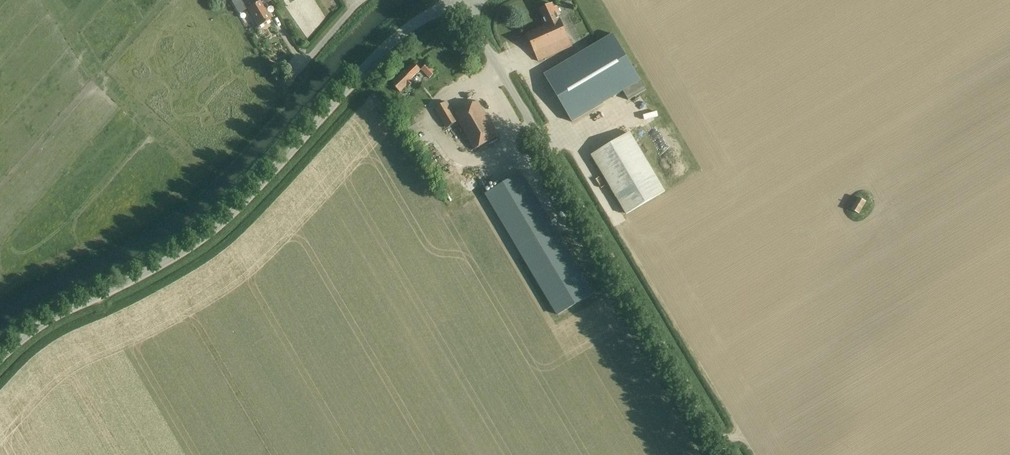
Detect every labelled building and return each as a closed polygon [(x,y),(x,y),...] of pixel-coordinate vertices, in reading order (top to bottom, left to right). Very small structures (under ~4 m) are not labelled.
[(251,6),(247,8),(258,27),(270,20),(259,1),(258,2),(257,0),(247,0),(251,6)] [(571,47),(557,15),(560,14),(557,7),(554,8),(552,4),(539,10),(543,19),(542,20),(544,26),(526,34),(538,61),(571,47)] [(623,92),(628,101),(646,90),(613,34),(544,75),(572,122),(623,92)] [(414,63),(392,84),(400,93),(406,87),(408,88),(414,82),(411,79),(420,70),(414,63)] [(435,73),(427,64),(421,70),(429,78),(435,73)] [(477,101),(454,115),(447,102),(435,109),(446,129),(458,122),(475,150),(498,136),(477,101)] [(413,119),(405,124),(411,134),(419,129),(416,124),(413,119)] [(626,214),(664,191),(630,134),(592,156),(626,214)] [(520,174),(486,194),(517,246),(557,315),(592,294),(551,226),(520,174)] [(859,215),(866,202),(858,198),(851,210),(859,215)]
